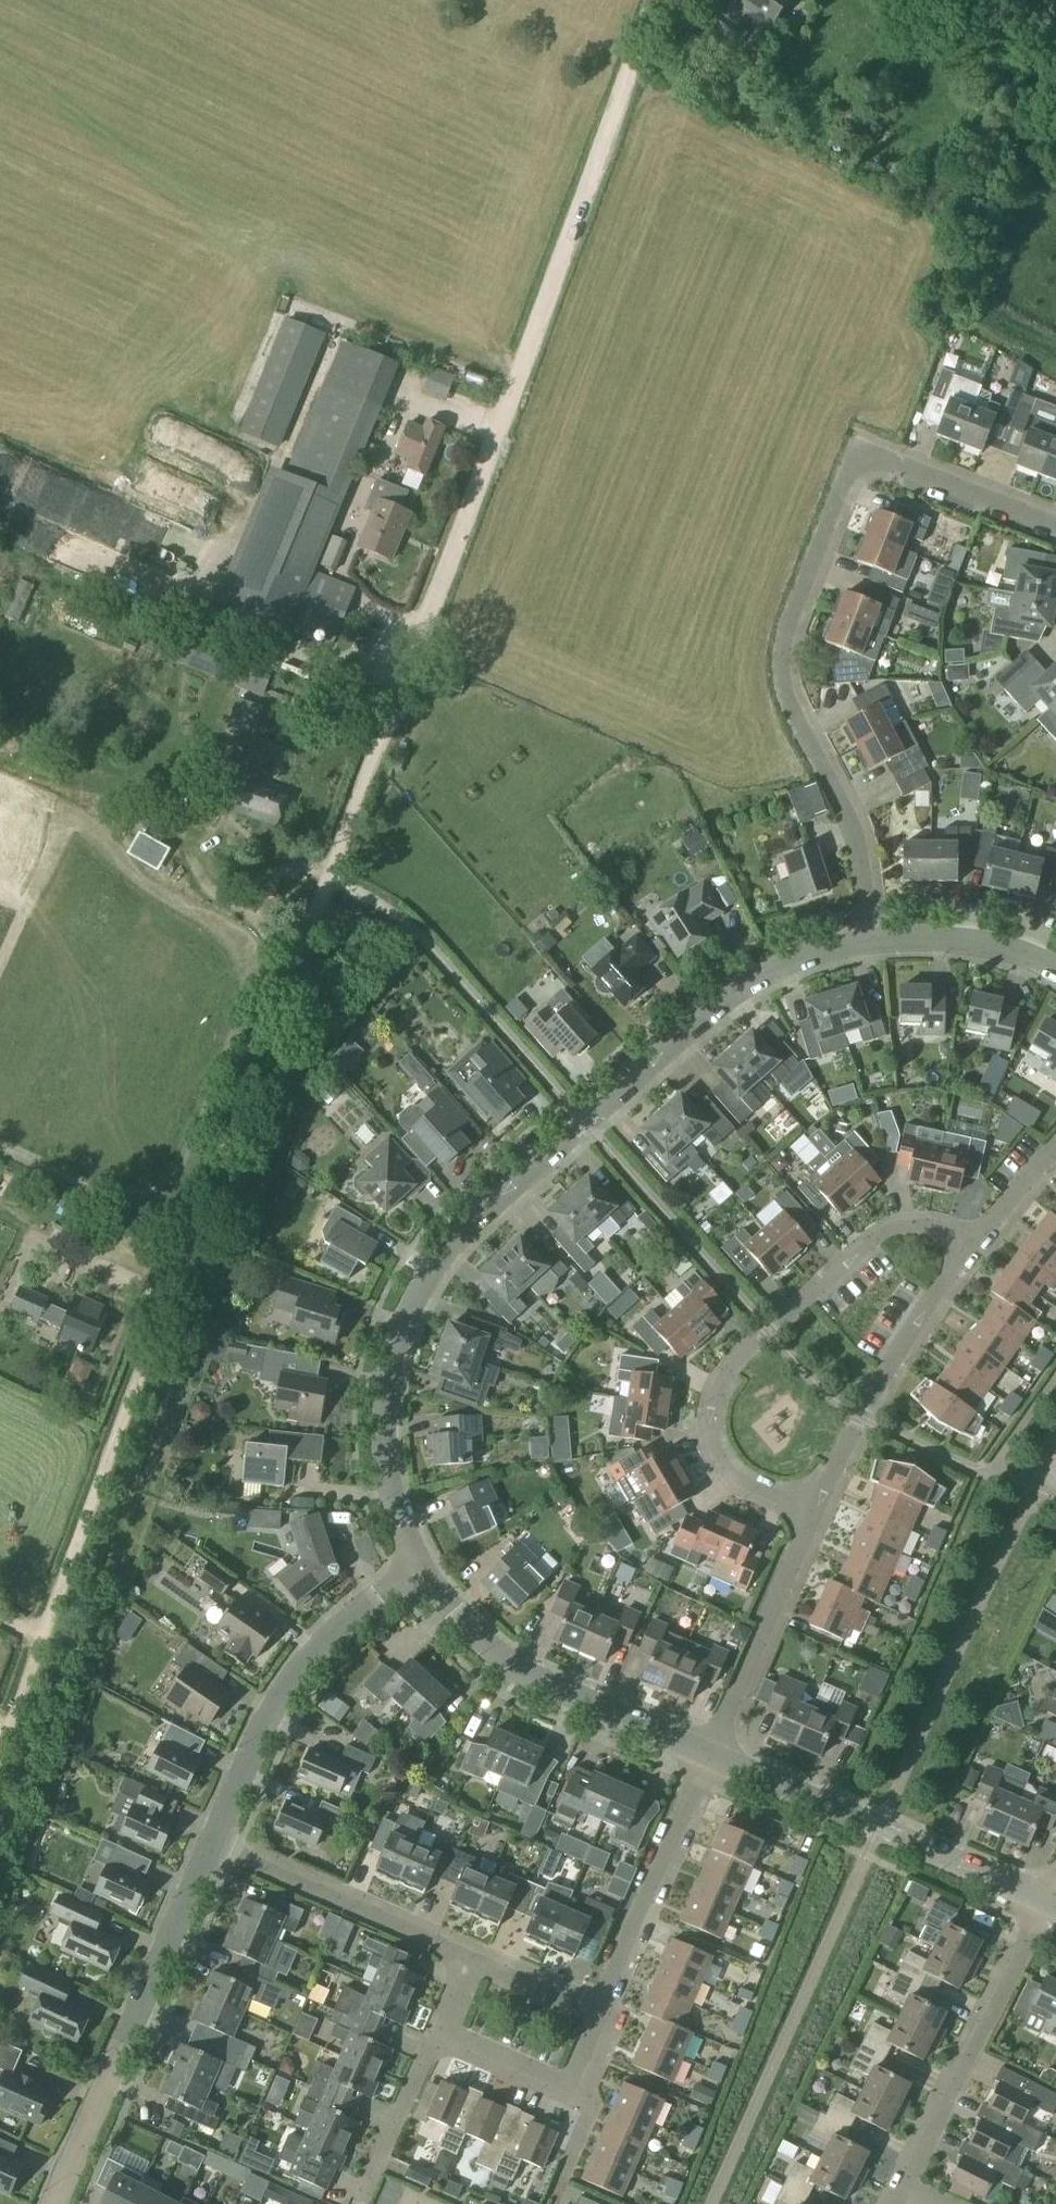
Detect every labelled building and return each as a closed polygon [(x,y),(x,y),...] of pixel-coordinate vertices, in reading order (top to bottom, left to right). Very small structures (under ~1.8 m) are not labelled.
[(708,27),(733,45),(743,31),(736,25),(745,13),(768,29),(789,0),(726,0),(708,27)] [(287,322),(242,433),(277,447),(323,336),(287,322)] [(368,355),(380,360),(386,347),(374,342),(368,355)] [(239,543),(218,594),(281,620),(277,629),(311,643),(315,634),(333,641),(354,590),(311,572),(395,366),(380,360),(368,355),(341,343),(256,550),(239,543)] [(422,393),(445,402),(454,377),(430,368),(422,393)] [(972,408),(978,393),(979,388),(952,378),(953,375),(941,371),(930,399),(947,405),(935,435),(958,444),(972,408)] [(998,423),(1010,428),(1022,397),(1009,392),(998,423)] [(990,398),(978,393),(972,408),(958,444),(980,453),(998,408),(987,403),(990,398)] [(1034,402),(1022,397),(1010,428),(1022,433),(1034,402)] [(1015,466),(1037,475),(1055,428),(1035,420),(1030,431),(1029,431),(1015,466)] [(394,455),(408,461),(406,468),(424,475),(443,429),(425,421),(422,429),(407,423),(394,455)] [(1055,428),(1037,475),(1055,482),(1055,428)] [(375,453),(380,441),(368,437),(363,449),(375,453)] [(399,510),(407,492),(376,479),(364,507),(374,511),(359,546),(390,559),(408,514),(399,510)] [(865,537),(902,549),(906,537),(921,543),(930,519),(901,508),(896,520),(875,512),(873,516),(870,515),(863,532),(867,533),(865,537)] [(902,549),(865,537),(864,541),(860,540),(854,556),(857,558),(856,562),(877,569),(873,582),(902,592),(907,579),(915,558),(900,552),(902,549)] [(947,568),(957,573),(966,551),(956,547),(947,568)] [(1014,595),(1055,602),(1055,595),(1055,575),(1041,572),(1044,555),(1007,548),(1001,580),(1017,583),(1014,595)] [(115,555),(111,581),(136,585),(141,559),(115,555)] [(834,618),(870,632),(884,637),(890,624),(899,600),(869,589),(865,601),(844,593),(842,597),(838,596),(832,613),(836,614),(834,618)] [(1055,602),(1014,595),(989,590),(987,602),(987,603),(987,605),(988,607),(989,608),(990,609),(991,609),(992,610),(993,610),(995,610),(996,610),(992,635),(1036,644),(1044,627),(1050,628),(1055,602)] [(931,591),(926,603),(941,608),(946,597),(931,591)] [(870,632),(834,618),(832,622),(829,621),(822,638),(826,639),(824,643),(841,650),(833,672),(834,685),(866,682),(874,662),(884,637),(870,632)] [(203,651),(189,645),(187,644),(171,638),(165,651),(182,658),(183,658),(198,664),(214,671),(230,677),(235,664),(219,657),(203,651)] [(1055,701),(1055,665),(1044,675),(1026,655),(996,683),(1025,714),(1039,700),(1048,709),(1055,701)] [(246,684),(262,690),(268,677),(251,670),(246,684)] [(854,743),(856,747),(890,729),(878,706),(891,699),(884,686),(878,686),(856,698),(864,713),(844,723),(846,727),(842,729),(851,745),(854,743)] [(1048,709),(1055,718),(1055,701),(1048,709)] [(1046,730),(1055,741),(1055,721),(1046,730)] [(904,722),(890,729),(856,747),(858,751),(855,753),(863,769),(867,767),(869,771),(889,760),(895,772),(923,757),(904,722)] [(904,797),(930,784),(922,770),(896,783),(904,797)] [(233,811),(276,827),(289,792),(245,776),(233,811)] [(787,793),(798,823),(814,816),(802,787),(787,793)] [(929,844),(929,882),(956,882),(956,860),(969,860),(969,828),(944,828),(944,844),(929,844)] [(679,840),(690,856),(704,847),(693,831),(679,840)] [(981,887),(1007,893),(1016,856),(991,850),(994,835),(981,832),(974,862),(986,865),(981,887)] [(902,882),(929,882),(929,844),(903,843),(902,882)] [(825,890),(828,889),(815,848),(783,858),(790,881),(775,885),(782,908),(799,902),(798,899),(810,895),(811,898),(826,893),(825,890)] [(1007,893),(1033,899),(1038,878),(1051,881),(1055,861),(1055,850),(1045,848),(1042,862),(1016,856),(1007,893)] [(647,918),(657,934),(661,931),(677,956),(710,935),(703,924),(720,912),(702,885),(685,896),(683,894),(647,918)] [(592,971),(597,977),(595,980),(595,983),(595,987),(596,989),(598,992),(601,994),(604,995),(607,994),(609,994),(611,993),(623,1006),(646,986),(636,974),(654,958),(635,936),(617,953),(615,951),(592,971)] [(547,937),(536,948),(543,956),(554,946),(547,937)] [(899,1025),(919,1026),(919,1036),(943,1036),(944,993),(929,993),(929,982),(916,982),(916,987),(900,987),(899,1025)] [(830,995),(842,1034),(858,1029),(862,1044),(885,1037),(875,1006),(863,1010),(856,987),(830,995)] [(964,1032),(984,1036),(982,1046),(1008,1052),(1017,1010),(1000,1006),(1002,996),(990,993),(989,998),(973,994),(964,1032)] [(842,1034),(830,995),(805,1003),(812,1026),(799,1030),(809,1061),(832,1054),(827,1039),(842,1034)] [(526,1014),(514,1002),(505,1011),(516,1023),(526,1014)] [(525,1027),(544,1049),(556,1038),(572,1057),(594,1038),(580,1023),(586,1018),(572,1003),(556,1018),(547,1007),(525,1027)] [(1043,1063),(1038,1072),(1055,1083),(1055,1026),(1046,1020),(1026,1053),(1043,1063)] [(731,1050),(759,1080),(768,1072),(778,1084),(799,1066),(777,1041),(781,1038),(770,1025),(756,1037),(751,1032),(731,1050)] [(446,1073),(475,1106),(480,1102),(498,1123),(522,1101),(502,1079),(512,1070),(489,1044),(484,1048),(480,1043),(446,1073)] [(759,1080),(731,1050),(711,1068),(727,1085),(714,1097),(739,1125),(760,1106),(747,1091),(759,1080)] [(986,1077),(998,1083),(1006,1064),(999,1061),(997,1064),(992,1062),(986,1077)] [(397,1125),(405,1135),(399,1140),(426,1170),(438,1159),(444,1166),(467,1145),(450,1127),(462,1117),(438,1090),(417,1109),(408,1108),(397,1118),(397,1125)] [(832,1108),(844,1104),(840,1090),(827,1094),(832,1108)] [(660,1113),(687,1144),(699,1133),(712,1148),(733,1129),(709,1102),(696,1113),(680,1096),(660,1113)] [(687,1144),(660,1113),(640,1131),(656,1149),(645,1159),(666,1183),(686,1166),(685,1165),(697,1154),(687,1144)] [(996,1144),(1007,1146),(1021,1129),(1002,1116),(996,1144)] [(917,1188),(931,1191),(941,1149),(926,1145),(929,1130),(905,1125),(898,1156),(911,1159),(906,1180),(910,1181),(911,1183),(912,1184),(913,1186),(915,1187),(917,1188)] [(811,1126),(803,1133),(804,1134),(808,1139),(816,1131),(811,1126)] [(880,1130),(885,1152),(894,1153),(898,1137),(894,1127),(880,1130)] [(833,1169),(862,1202),(872,1193),(875,1183),(879,1180),(864,1164),(874,1155),(853,1132),(833,1150),(824,1158),(833,1169)] [(944,1134),(941,1149),(931,1191),(946,1194),(954,1191),(958,1192),(963,1170),(978,1174),(985,1143),(944,1134)] [(355,1188),(362,1195),(369,1195),(385,1213),(403,1197),(410,1197),(417,1190),(427,1181),(427,1174),(417,1163),(410,1163),(388,1139),(364,1161),(373,1171),(370,1174),(363,1173),(355,1180),(355,1188)] [(853,1210),(862,1202),(833,1169),(824,1158),(820,1154),(807,1166),(814,1173),(797,1188),(814,1208),(824,1199),(839,1216),(842,1213),(853,1210)] [(756,1164),(750,1157),(741,1165),(747,1171),(756,1164)] [(568,1195),(595,1226),(607,1215),(617,1227),(635,1211),(613,1187),(604,1196),(588,1178),(568,1195)] [(736,1195),(743,1203),(752,1196),(744,1187),(736,1195)] [(764,1231),(793,1263),(804,1254),(806,1245),(809,1242),(795,1225),(806,1215),(785,1192),(774,1202),(773,1201),(754,1218),(765,1230),(764,1231)] [(595,1226),(568,1195),(548,1213),(564,1231),(554,1240),(585,1274),(595,1265),(586,1255),(594,1248),(583,1237),(595,1226)] [(362,1222),(335,1207),(321,1231),(324,1244),(329,1247),(320,1263),(348,1279),(358,1263),(365,1267),(377,1245),(355,1233),(362,1222)] [(1034,1233),(1055,1251),(1055,1220),(1054,1218),(1050,1214),(1034,1233)] [(637,1221),(647,1233),(654,1227),(643,1215),(637,1221)] [(700,1228),(707,1237),(712,1233),(705,1224),(700,1228)] [(793,1263),(764,1231),(752,1241),(742,1229),(720,1248),(742,1272),(755,1261),(769,1277),(773,1274),(783,1272),(793,1263)] [(1034,1233),(1018,1252),(1055,1282),(1055,1267),(1055,1251),(1034,1233)] [(500,1256),(527,1286),(538,1298),(541,1297),(544,1297),(546,1296),(548,1295),(549,1294),(551,1292),(553,1290),(554,1287),(555,1285),(555,1282),(567,1271),(545,1247),(536,1256),(519,1238),(500,1256)] [(674,1270),(687,1261),(678,1249),(665,1259),(674,1270)] [(1004,1273),(1035,1295),(1042,1285),(1053,1292),(1055,1288),(1055,1282),(1018,1252),(1004,1273)] [(527,1286),(500,1256),(480,1274),(496,1292),(487,1301),(509,1325),(526,1309),(516,1297),(527,1286)] [(673,1312),(702,1345),(713,1335),(714,1334),(715,1332),(715,1331),(715,1330),(715,1329),(715,1327),(715,1326),(718,1323),(710,1314),(722,1304),(694,1273),(674,1290),(684,1302),(673,1312)] [(1035,1295),(1004,1273),(990,1293),(995,1296),(1034,1323),(1041,1314),(1028,1305),(1035,1295)] [(568,1283),(579,1295),(587,1288),(575,1276),(568,1283)] [(274,1307),(295,1313),(290,1330),(334,1344),(343,1312),(329,1308),(334,1295),(282,1279),(274,1307)] [(596,1295),(605,1305),(618,1293),(609,1283),(596,1295)] [(56,1339),(88,1354),(108,1309),(76,1295),(68,1313),(45,1304),(46,1300),(18,1289),(9,1310),(37,1322),(39,1319),(48,1323),(47,1325),(60,1329),(56,1339)] [(1018,1345),(1034,1323),(995,1296),(983,1321),(1018,1345)] [(617,1300),(607,1310),(616,1320),(626,1310),(617,1300)] [(702,1345),(673,1312),(662,1323),(651,1311),(631,1328),(652,1352),(664,1342),(678,1359),(682,1356),(684,1356),(686,1356),(688,1356),(690,1355),(692,1354),(702,1345)] [(440,1349),(479,1363),(484,1348),(499,1353),(507,1331),(476,1320),(472,1332),(449,1324),(440,1349)] [(964,1340),(1003,1368),(1018,1345),(983,1321),(964,1340)] [(543,1350),(548,1343),(541,1338),(537,1345),(543,1350)] [(964,1340),(952,1365),(987,1390),(1003,1368),(964,1340)] [(225,1357),(227,1344),(219,1342),(215,1361),(224,1363),(225,1357)] [(227,1344),(225,1357),(244,1360),(247,1348),(227,1344)] [(260,1374),(274,1377),(272,1384),(275,1388),(279,1389),(276,1407),(287,1409),(285,1422),(318,1429),(321,1411),(324,1409),(326,1401),(324,1398),(326,1383),(307,1379),(311,1358),(264,1349),(260,1374)] [(479,1363),(440,1349),(431,1375),(454,1383),(448,1399),(474,1408),(484,1381),(474,1378),(479,1363)] [(1036,1358),(1046,1365),(1052,1356),(1042,1349),(1036,1358)] [(629,1399),(672,1406),(674,1393),(674,1392),(674,1391),(674,1388),(674,1387),(673,1386),(672,1384),(670,1383),(671,1379),(649,1375),(651,1360),(620,1356),(616,1382),(631,1384),(629,1399)] [(1039,1375),(1046,1365),(1036,1358),(1029,1368),(1039,1375)] [(952,1365),(932,1384),(954,1399),(972,1412),(987,1390),(952,1365)] [(925,1424),(933,1430),(954,1399),(932,1384),(925,1379),(909,1395),(930,1417),(925,1424)] [(1003,1401),(1015,1409),(1020,1401),(1008,1393),(1003,1401)] [(672,1406),(629,1399),(613,1397),(609,1421),(611,1423),(615,1424),(613,1437),(650,1443),(652,1430),(663,1432),(664,1427),(666,1427),(666,1426),(667,1425),(668,1424),(669,1424),(670,1422),(670,1420),(672,1406)] [(972,1412),(954,1399),(933,1430),(941,1435),(946,1428),(973,1441),(983,1420),(972,1412)] [(1008,1418),(1015,1409),(1003,1401),(997,1410),(1008,1418)] [(427,1437),(428,1450),(433,1450),(434,1466),(473,1464),(471,1444),(482,1443),(480,1417),(437,1420),(438,1436),(427,1437)] [(242,1484),(283,1488),(286,1461),(320,1464),(323,1437),(269,1431),(268,1447),(246,1445),(242,1484)] [(648,1493),(685,1471),(678,1460),(677,1458),(676,1457),(674,1455),(672,1455),(669,1455),(667,1451),(648,1462),(641,1451),(609,1470),(629,1504),(648,1493)] [(877,1485),(901,1496),(916,1462),(907,1458),(903,1466),(874,1459),(869,1481),(877,1485)] [(901,1496),(921,1504),(933,1510),(946,1491),(921,1474),(925,1466),(916,1462),(901,1496)] [(685,1471),(648,1493),(655,1507),(642,1515),(654,1536),(682,1520),(675,1508),(694,1497),(692,1493),(693,1491),(693,1490),(693,1489),(693,1488),(693,1487),(693,1486),(693,1485),(692,1483),(685,1471)] [(445,1518),(450,1530),(455,1528),(461,1543),(496,1528),(488,1509),(498,1505),(487,1481),(448,1498),(455,1513),(445,1518)] [(921,1504),(901,1496),(877,1485),(871,1511),(870,1513),(910,1530),(921,1504)] [(266,1513),(265,1530),(278,1531),(279,1514),(266,1513)] [(716,1559),(733,1519),(721,1514),(718,1513),(716,1513),(714,1513),(712,1514),(711,1515),(707,1513),(703,1523),(687,1516),(686,1517),(682,1526),(669,1556),(695,1567),(702,1553),(716,1559)] [(855,1534),(899,1554),(910,1530),(870,1513),(855,1534)] [(591,1527),(603,1540),(621,1529),(612,1514),(591,1527)] [(276,1583),(296,1608),(309,1598),(305,1594),(329,1575),(333,1577),(338,1575),(339,1570),(337,1566),(332,1564),(317,1518),(292,1527),(302,1555),(297,1560),(298,1566),(293,1571),(289,1573),(276,1583)] [(733,1519),(716,1559),(709,1577),(745,1593),(759,1560),(747,1555),(756,1535),(752,1533),(751,1531),(750,1529),(749,1527),(747,1526),(746,1525),(733,1519)] [(929,1539),(940,1544),(944,1534),(933,1529),(929,1539)] [(855,1534),(848,1562),(888,1580),(899,1554),(855,1534)] [(940,1544),(929,1539),(924,1549),(936,1554),(940,1544)] [(483,1580),(493,1590),(492,1592),(501,1601),(505,1597),(517,1609),(543,1582),(529,1567),(536,1560),(520,1543),(483,1580)] [(661,1564),(652,1560),(645,1574),(655,1578),(661,1564)] [(877,1604),(888,1580),(848,1562),(833,1584),(863,1598),(877,1604)] [(197,1578),(222,1596),(232,1582),(208,1564),(197,1578)] [(613,1579),(627,1586),(633,1573),(619,1566),(613,1579)] [(676,1569),(673,1587),(692,1589),(694,1571),(676,1569)] [(911,1579),(906,1589),(918,1594),(922,1585),(911,1579)] [(864,1626),(872,1629),(875,1622),(868,1618),(870,1614),(858,1609),(863,1598),(833,1584),(829,1582),(818,1606),(864,1626)] [(579,1589),(564,1583),(551,1613),(564,1618),(555,1640),(579,1651),(594,1616),(598,1608),(575,1598),(579,1589)] [(918,1594),(906,1589),(902,1598),(913,1604),(918,1594)] [(1055,1607),(1055,1593),(1044,1589),(1041,1602),(1055,1607)] [(215,1629),(232,1641),(223,1653),(243,1667),(251,1655),(256,1659),(278,1628),(236,1599),(215,1629)] [(864,1626),(818,1606),(809,1626),(844,1641),(849,1629),(874,1640),(878,1632),(872,1629),(864,1626)] [(598,1608),(594,1616),(579,1651),(604,1662),(613,1640),(626,1646),(639,1616),(625,1609),(621,1618),(598,1608)] [(133,1632),(140,1621),(129,1614),(122,1624),(133,1632)] [(642,1679),(667,1689),(682,1654),(688,1642),(664,1631),(666,1627),(652,1621),(639,1651),(652,1657),(642,1679)] [(168,1648),(173,1652),(179,1645),(173,1641),(168,1648)] [(688,1642),(682,1654),(667,1689),(691,1700),(701,1678),(714,1684),(727,1654),(713,1648),(711,1652),(688,1642)] [(165,1701),(184,1714),(186,1711),(207,1725),(228,1695),(217,1687),(227,1673),(186,1645),(172,1665),(184,1673),(165,1701)] [(391,1699),(402,1709),(434,1674),(418,1666),(417,1667),(410,1661),(393,1678),(381,1666),(362,1686),(381,1704),(391,1699)] [(873,1689),(882,1669),(864,1661),(856,1681),(873,1689)] [(434,1674),(402,1709),(412,1719),(407,1729),(414,1735),(411,1738),(423,1748),(444,1725),(433,1715),(449,1697),(443,1691),(444,1689),(434,1674)] [(771,1735),(795,1745),(811,1710),(797,1705),(805,1688),(780,1677),(767,1707),(780,1713),(771,1735)] [(1051,1687),(1039,1708),(1055,1718),(1055,1689),(1051,1687)] [(317,1708),(337,1724),(346,1712),(326,1696),(317,1708)] [(816,1698),(811,1710),(795,1745),(820,1756),(829,1734),(842,1740),(856,1710),(841,1704),(839,1708),(816,1698)] [(468,1732),(477,1713),(467,1708),(458,1727),(468,1732)] [(187,1752),(195,1737),(170,1724),(147,1771),(185,1791),(186,1789),(190,1791),(195,1781),(192,1779),(200,1763),(190,1758),(192,1754),(187,1752)] [(502,1778),(521,1735),(503,1732),(502,1734),(494,1730),(484,1752),(470,1746),(459,1771),(481,1780),(488,1772),(502,1778)] [(535,1746),(521,1735),(502,1778),(515,1784),(514,1795),(522,1798),(520,1802),(534,1808),(547,1780),(533,1773),(543,1751),(534,1748),(535,1746)] [(298,1778),(338,1795),(350,1767),(368,1775),(376,1759),(346,1746),(339,1762),(310,1749),(298,1778)] [(978,1826),(1002,1836),(1021,1794),(997,1784),(1001,1774),(987,1768),(974,1798),(988,1804),(978,1826)] [(959,1786),(971,1791),(977,1776),(965,1771),(959,1786)] [(602,1822),(620,1778),(603,1776),(602,1777),(593,1774),(584,1796),(568,1789),(553,1821),(570,1829),(573,1821),(581,1824),(588,1816),(602,1822)] [(160,1810),(166,1797),(124,1778),(117,1792),(136,1800),(127,1819),(119,1816),(113,1830),(160,1852),(173,1824),(163,1820),(166,1813),(160,1810)] [(634,1790),(620,1778),(602,1822),(615,1827),(613,1843),(636,1853),(648,1824),(633,1817),(642,1795),(634,1791),(634,1790)] [(556,1790),(558,1786),(551,1783),(545,1796),(552,1799),(556,1790)] [(1025,1784),(1021,1794),(1002,1836),(1027,1847),(1036,1825),(1050,1831),(1055,1816),(1055,1798),(1038,1790),(1036,1795),(1030,1786),(1025,1784)] [(415,1800),(420,1789),(410,1785),(405,1796),(415,1800)] [(191,1818),(194,1807),(170,1799),(167,1810),(191,1818)] [(275,1830),(315,1848),(327,1820),(345,1828),(351,1815),(322,1802),(316,1815),(287,1802),(275,1830)] [(416,1844),(420,1835),(383,1819),(372,1844),(384,1850),(374,1874),(398,1885),(416,1844)] [(711,1851),(751,1868),(762,1842),(723,1825),(711,1851)] [(416,1844),(398,1885),(423,1895),(434,1871),(446,1877),(457,1851),(433,1841),(429,1850),(416,1844)] [(116,1846),(94,1894),(134,1912),(147,1884),(137,1879),(140,1872),(134,1869),(139,1857),(116,1846)] [(449,1906),(473,1917),(490,1877),(477,1871),(481,1862),(457,1851),(446,1877),(459,1882),(449,1906)] [(701,1875),(740,1893),(751,1868),(711,1851),(701,1875)] [(543,1864),(556,1870),(560,1861),(547,1855),(543,1864)] [(795,1856),(792,1865),(804,1870),(808,1862),(795,1856)] [(800,1878),(804,1870),(792,1865),(788,1873),(797,1877),(800,1878)] [(490,1877),(473,1917),(498,1928),(508,1904),(521,1909),(532,1884),(508,1874),(504,1883),(490,1877)] [(701,1875),(690,1899),(730,1917),(740,1893),(701,1875)] [(778,1890),(788,1894),(791,1886),(781,1882),(778,1890)] [(532,1884),(521,1909),(534,1915),(523,1939),(548,1950),(565,1910),(551,1904),(555,1895),(532,1884)] [(74,1899),(87,1904),(91,1897),(78,1890),(74,1899)] [(50,1914),(59,1918),(57,1923),(70,1929),(60,1951),(107,1972),(121,1943),(95,1931),(102,1916),(59,1896),(50,1914)] [(772,1907),(781,1911),(785,1900),(776,1896),(772,1907)] [(565,1910),(548,1950),(572,1960),(583,1936),(599,1944),(614,1910),(586,1898),(579,1916),(565,1910)] [(730,1917),(690,1899),(680,1922),(720,1940),(730,1917)] [(245,1900),(238,1915),(243,1917),(239,1927),(274,1942),(279,1930),(293,1936),(304,1912),(278,1900),(272,1912),(245,1900)] [(934,1948),(975,1968),(979,1959),(974,1956),(981,1942),(951,1927),(957,1915),(932,1902),(921,1925),(941,1935),(934,1948)] [(340,1922),(327,1917),(325,1923),(337,1928),(340,1922)] [(339,1929),(350,1934),(354,1925),(344,1921),(342,1920),(339,1929)] [(762,1931),(774,1936),(777,1929),(765,1923),(762,1931)] [(230,1934),(223,1949),(251,1961),(246,1973),(274,1985),(279,1973),(273,1970),(278,1959),(292,1965),(298,1952),(274,1942),(239,1927),(234,1936),(230,1934)] [(774,1936),(762,1931),(759,1938),(771,1944),(774,1936)] [(373,1985),(408,2000),(413,1991),(417,1993),(424,1978),(407,1971),(413,1959),(367,1939),(362,1951),(372,1956),(367,1966),(379,1972),(373,1985)] [(661,1966),(701,1983),(712,1957),(672,1940),(661,1966)] [(975,1968),(934,1948),(927,1962),(907,1952),(896,1974),(916,1984),(921,1986),(927,1974),(957,1990),(964,1976),(970,1978),(975,1968)] [(417,1951),(412,1962),(431,1971),(436,1960),(417,1951)] [(661,1966),(651,1990),(691,2007),(701,1983),(661,1966)] [(19,1985),(28,1990),(26,1994),(39,2001),(29,2022),(76,2044),(89,2014),(64,2003),(71,1988),(27,1968),(19,1985)] [(213,1972),(206,1987),(211,1989),(207,1999),(242,2014),(247,2002),(253,2005),(256,1999),(271,2006),(275,1998),(287,2003),(291,1993),(274,1985),(246,1973),(241,1985),(213,1972)] [(905,2006),(898,2019),(939,2040),(944,2030),(938,2027),(945,2013),(915,1998),(921,1986),(916,1984),(896,1974),(885,1996),(905,2006)] [(1017,2013),(1015,2016),(1025,2021),(1022,2026),(1039,2035),(1042,2030),(1055,2037),(1055,1983),(1046,1978),(1041,1987),(1032,1982),(1030,1987),(1025,1984),(1012,2010),(1017,2013)] [(334,2011),(335,2012),(387,2034),(392,2022),(402,2027),(409,2012),(404,2010),(408,2000),(373,1985),(367,2000),(343,1990),(334,2011)] [(640,2013),(652,2018),(680,2031),(691,2007),(651,1990),(640,2013)] [(736,1998),(748,2003),(751,1995),(739,1990),(736,1998)] [(198,2006),(191,2021),(195,2023),(212,2030),(207,2042),(237,2055),(238,2056),(241,2057),(246,2045),(243,2043),(231,2038),(242,2014),(207,1999),(203,2009),(198,2006)] [(732,2026),(744,2031),(751,2014),(739,2009),(732,2026)] [(342,2058),(377,2073),(381,2063),(386,2065),(392,2051),(382,2046),(387,2034),(335,2012),(330,2024),(336,2026),(331,2038),(347,2045),(342,2058)] [(652,2018),(642,2043),(681,2060),(692,2036),(680,2031),(652,2018)] [(939,2040),(898,2019),(891,2033),(872,2023),(860,2045),(880,2055),(885,2057),(891,2046),(921,2061),(928,2047),(934,2050),(939,2040)] [(744,2031),(732,2026),(729,2033),(741,2038),(744,2031)] [(181,2045),(175,2060),(179,2062),(175,2071),(194,2080),(210,2087),(225,2093),(235,2069),(232,2068),(237,2055),(207,2042),(202,2054),(184,2046),(181,2045)] [(0,2043),(0,2071),(4,2073),(0,2081),(0,2108),(40,2126),(47,2110),(42,2108),(49,2092),(34,2086),(35,2083),(19,2076),(18,2079),(11,2075),(21,2052),(0,2043)] [(681,2060),(642,2043),(632,2066),(671,2083),(681,2060)] [(246,2045),(241,2057),(251,2061),(256,2049),(246,2045)] [(862,2091),(903,2111),(908,2101),(902,2099),(909,2084),(879,2069),(885,2057),(860,2045),(849,2067),(869,2077),(862,2091)] [(237,2055),(232,2068),(235,2069),(245,2073),(251,2061),(241,2057),(238,2056),(237,2055)] [(305,2085),(310,2087),(338,2099),(357,2107),(362,2096),(371,2099),(377,2085),(372,2083),(377,2073),(342,2058),(336,2071),(321,2065),(315,2080),(309,2077),(305,2085)] [(709,2072),(722,2078),(726,2069),(713,2064),(709,2072)] [(987,2107),(1021,2124),(1030,2105),(1051,2116),(1055,2106),(1055,2095),(1001,2067),(994,2081),(999,2083),(987,2107)] [(166,2079),(160,2094),(168,2098),(185,2105),(180,2117),(214,2132),(219,2119),(214,2117),(219,2106),(204,2100),(210,2087),(194,2080),(175,2071),(171,2081),(166,2079)] [(722,2078),(709,2072),(706,2081),(719,2086),(722,2078)] [(285,2091),(288,2083),(275,2078),(272,2085),(285,2091)] [(481,2099),(483,2094),(469,2088),(467,2093),(442,2081),(439,2088),(427,2083),(412,2118),(424,2124),(427,2118),(447,2126),(437,2148),(455,2156),(465,2134),(481,2099)] [(613,2108),(653,2125),(664,2101),(624,2083),(613,2108)] [(315,2118),(310,2130),(345,2146),(349,2136),(354,2138),(360,2123),(351,2119),(357,2107),(338,2099),(310,2087),(299,2111),(315,2118)] [(825,2116),(849,2129),(855,2117),(885,2132),(893,2118),(898,2121),(903,2111),(862,2091),(855,2104),(836,2094),(825,2116)] [(493,2172),(520,2112),(520,2111),(507,2105),(505,2109),(481,2099),(465,2134),(484,2143),(475,2164),(493,2172)] [(987,2107),(982,2104),(975,2118),(980,2120),(968,2144),(1002,2161),(1003,2161),(1012,2142),(1033,2153),(1035,2149),(1044,2153),(1050,2141),(1041,2137),(1042,2134),(1021,2124),(987,2107)] [(602,2133),(642,2150),(653,2125),(613,2108),(602,2133)] [(520,2112),(493,2172),(488,2185),(505,2193),(510,2181),(512,2182),(522,2160),(542,2169),(557,2134),(532,2123),(534,2118),(520,2112)] [(820,2160),(861,2181),(866,2169),(860,2166),(868,2152),(843,2140),(849,2129),(825,2116),(819,2113),(808,2135),(828,2145),(820,2160)] [(163,2131),(177,2137),(181,2127),(168,2122),(163,2131)] [(685,2139),(697,2145),(703,2132),(690,2127),(685,2139)] [(345,2146),(310,2130),(304,2144),(288,2137),(278,2160),(290,2165),(286,2175),(323,2191),(332,2169),(339,2172),(345,2157),(341,2155),(345,2146)] [(591,2158),(631,2175),(642,2150),(602,2133),(591,2158)] [(246,2139),(242,2148),(240,2152),(251,2156),(253,2153),(257,2144),(246,2139)] [(697,2145),(685,2139),(681,2149),(693,2154),(697,2145)] [(993,2179),(1014,2190),(1024,2171),(1003,2161),(1002,2161),(968,2144),(964,2141),(957,2155),(962,2157),(945,2191),(967,2202),(972,2193),(983,2199),(993,2179)] [(206,2167),(222,2174),(230,2160),(213,2153),(206,2167)] [(24,2171),(20,2170),(22,2166),(0,2156),(0,2192),(9,2196),(14,2185),(18,2186),(24,2171)] [(631,2175),(591,2158),(581,2180),(621,2198),(631,2175)] [(137,2187),(142,2177),(107,2159),(96,2185),(107,2191),(101,2203),(128,2203),(137,2187)] [(239,2182),(246,2168),(230,2160),(222,2174),(239,2182)] [(861,2181),(820,2160),(814,2173),(794,2163),(783,2185),(807,2197),(813,2185),(844,2201),(851,2187),(856,2189),(861,2181)] [(681,2187),(668,2181),(665,2188),(678,2193),(681,2187)] [(807,2197),(783,2185),(773,2203),(804,2203),(807,2197)] [(275,2203),(281,2203),(286,2193),(270,2186),(263,2199),(275,2203)] [(137,2187),(128,2203),(155,2203),(158,2197),(137,2187)] [(675,2200),(678,2193),(665,2188),(663,2194),(675,2200)]
